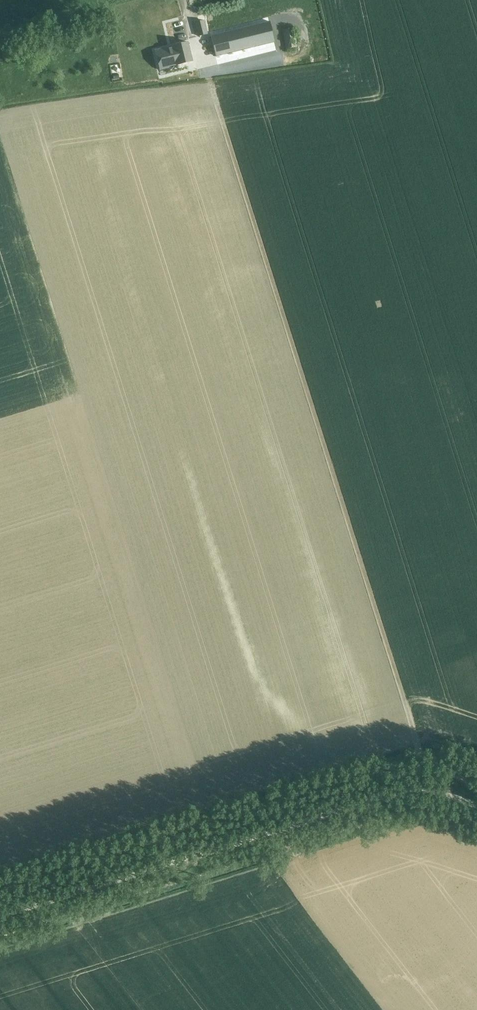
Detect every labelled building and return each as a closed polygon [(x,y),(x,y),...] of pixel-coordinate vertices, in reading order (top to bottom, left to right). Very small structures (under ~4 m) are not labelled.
[(196,23),(200,36),(207,34),(204,21),(196,23)] [(270,21),(211,36),(216,56),(275,42),(270,21)] [(283,30),(286,49),(297,47),(294,28),(283,30)] [(161,49),(155,50),(160,70),(161,70),(167,68),(169,68),(169,67),(177,65),(178,66),(185,64),(193,62),(188,43),(188,42),(187,42),(180,44),(174,46),(173,45),(172,46),(173,47),(173,48),(174,51),(168,53),(166,48),(161,49)]
